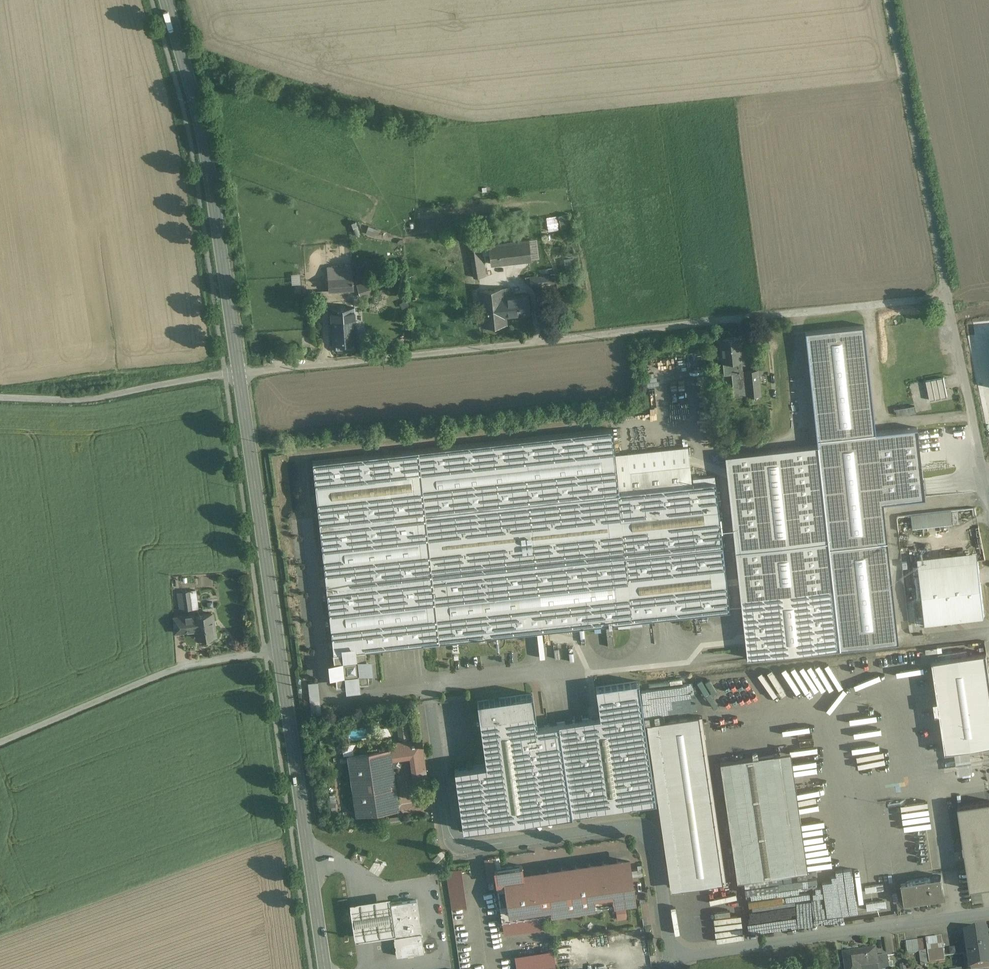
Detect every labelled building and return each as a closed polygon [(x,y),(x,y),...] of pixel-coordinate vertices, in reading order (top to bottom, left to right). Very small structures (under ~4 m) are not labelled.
[(377,237),(380,230),(369,226),(366,233),(377,237)] [(532,260),(529,238),(489,244),(491,265),(532,260)] [(474,278),(485,276),(481,245),(470,247),(474,278)] [(345,290),(344,275),(328,276),(330,291),(345,290)] [(344,275),(345,290),(354,289),(352,275),(344,275)] [(554,276),(530,278),(531,285),(554,283),(554,276)] [(506,316),(504,298),(503,288),(479,291),(483,328),(507,325),(506,316)] [(504,298),(506,316),(529,313),(527,295),(504,298)] [(354,308),(331,309),(333,345),(334,345),(356,343),(357,343),(354,308)] [(864,326),(805,332),(817,439),(875,432),(864,326)] [(740,338),(721,340),(723,362),(739,360),(742,360),(740,338)] [(356,343),(334,345),(335,350),(337,352),(354,351),(356,348),(356,343)] [(739,360),(723,362),(724,375),(732,374),(740,373),(740,372),(739,360)] [(758,371),(746,372),(748,396),(760,394),(758,371)] [(746,372),(740,372),(740,373),(732,374),(734,397),(748,396),(746,372)] [(947,397),(943,378),(926,381),(930,400),(947,397)] [(916,412),(915,406),(896,409),(897,416),(916,412)] [(818,445),(840,649),(898,642),(883,503),(925,498),(917,428),(875,432),(817,439),(818,445)] [(613,429),(313,462),(333,652),(334,653),(366,650),(633,621),(619,493),(615,455),(613,429)] [(725,455),(740,599),(833,589),(818,445),(725,455)] [(615,455),(619,493),(692,485),(688,447),(615,455)] [(692,485),(619,493),(633,621),(730,610),(716,482),(692,485)] [(912,528),(953,524),(951,511),(911,516),(912,528)] [(978,561),(917,567),(921,600),(924,624),(984,617),(978,561)] [(833,589),(740,599),(747,659),(840,649),(833,589)] [(195,590),(190,591),(192,610),(198,609),(195,590)] [(190,591),(182,592),(184,611),(192,610),(190,591)] [(921,600),(912,601),(915,625),(924,624),(921,600)] [(195,614),(179,616),(181,631),(196,629),(195,616),(195,614)] [(195,616),(196,629),(198,638),(215,636),(212,614),(195,616)] [(179,616),(173,617),(174,632),(175,632),(181,631),(181,632),(181,631),(179,616)] [(366,650),(334,653),(333,652),(333,653),(336,685),(369,681),(366,650)] [(930,661),(944,752),(988,745),(988,669),(987,653),(930,661)] [(310,708),(320,708),(320,682),(310,682),(310,708)] [(638,682),(596,688),(598,703),(641,697),(638,682)] [(533,694),(477,702),(480,720),(535,712),(533,694)] [(600,717),(558,723),(572,814),(656,802),(641,697),(598,703),(600,717)] [(572,814),(558,723),(537,726),(535,712),(480,720),(486,764),(454,769),(463,830),(572,814)] [(699,716),(657,722),(681,889),(723,883),(699,716)] [(408,737),(407,719),(396,719),(397,737),(408,737)] [(389,748),(348,754),(357,815),(398,809),(389,748)] [(779,754),(720,762),(737,881),(796,872),(779,754)] [(975,887),(988,885),(988,802),(963,805),(975,887)] [(588,868),(575,866),(575,869),(561,868),(561,872),(547,870),(547,874),(526,877),(523,875),(522,866),(494,870),(502,921),(636,902),(630,862),(617,860),(616,864),(603,862),(602,866),(589,864),(588,868)] [(445,869),(452,909),(466,907),(460,867),(445,869)] [(941,876),(900,883),(903,903),(944,897),(941,876)] [(391,906),(391,901),(350,907),(356,945),(394,939),(397,959),(425,955),(417,902),(391,906)] [(616,908),(618,920),(628,918),(626,906),(616,908)] [(966,933),(966,934),(968,934),(969,942),(967,943),(968,952),(988,950),(988,949),(987,941),(988,941),(987,930),(966,933)] [(945,962),(942,937),(918,940),(920,952),(922,965),(945,962)] [(918,940),(906,942),(908,954),(920,952),(918,940)] [(516,968),(556,968),(553,948),(513,954),(516,968)] [(843,953),(845,968),(862,968),(861,967),(878,964),(879,964),(878,956),(876,948),(843,953)] [(968,952),(970,962),(972,962),(973,968),(988,968),(988,952),(988,950),(968,952)] [(878,956),(879,964),(878,964),(879,968),(890,968),(888,955),(878,956)]
